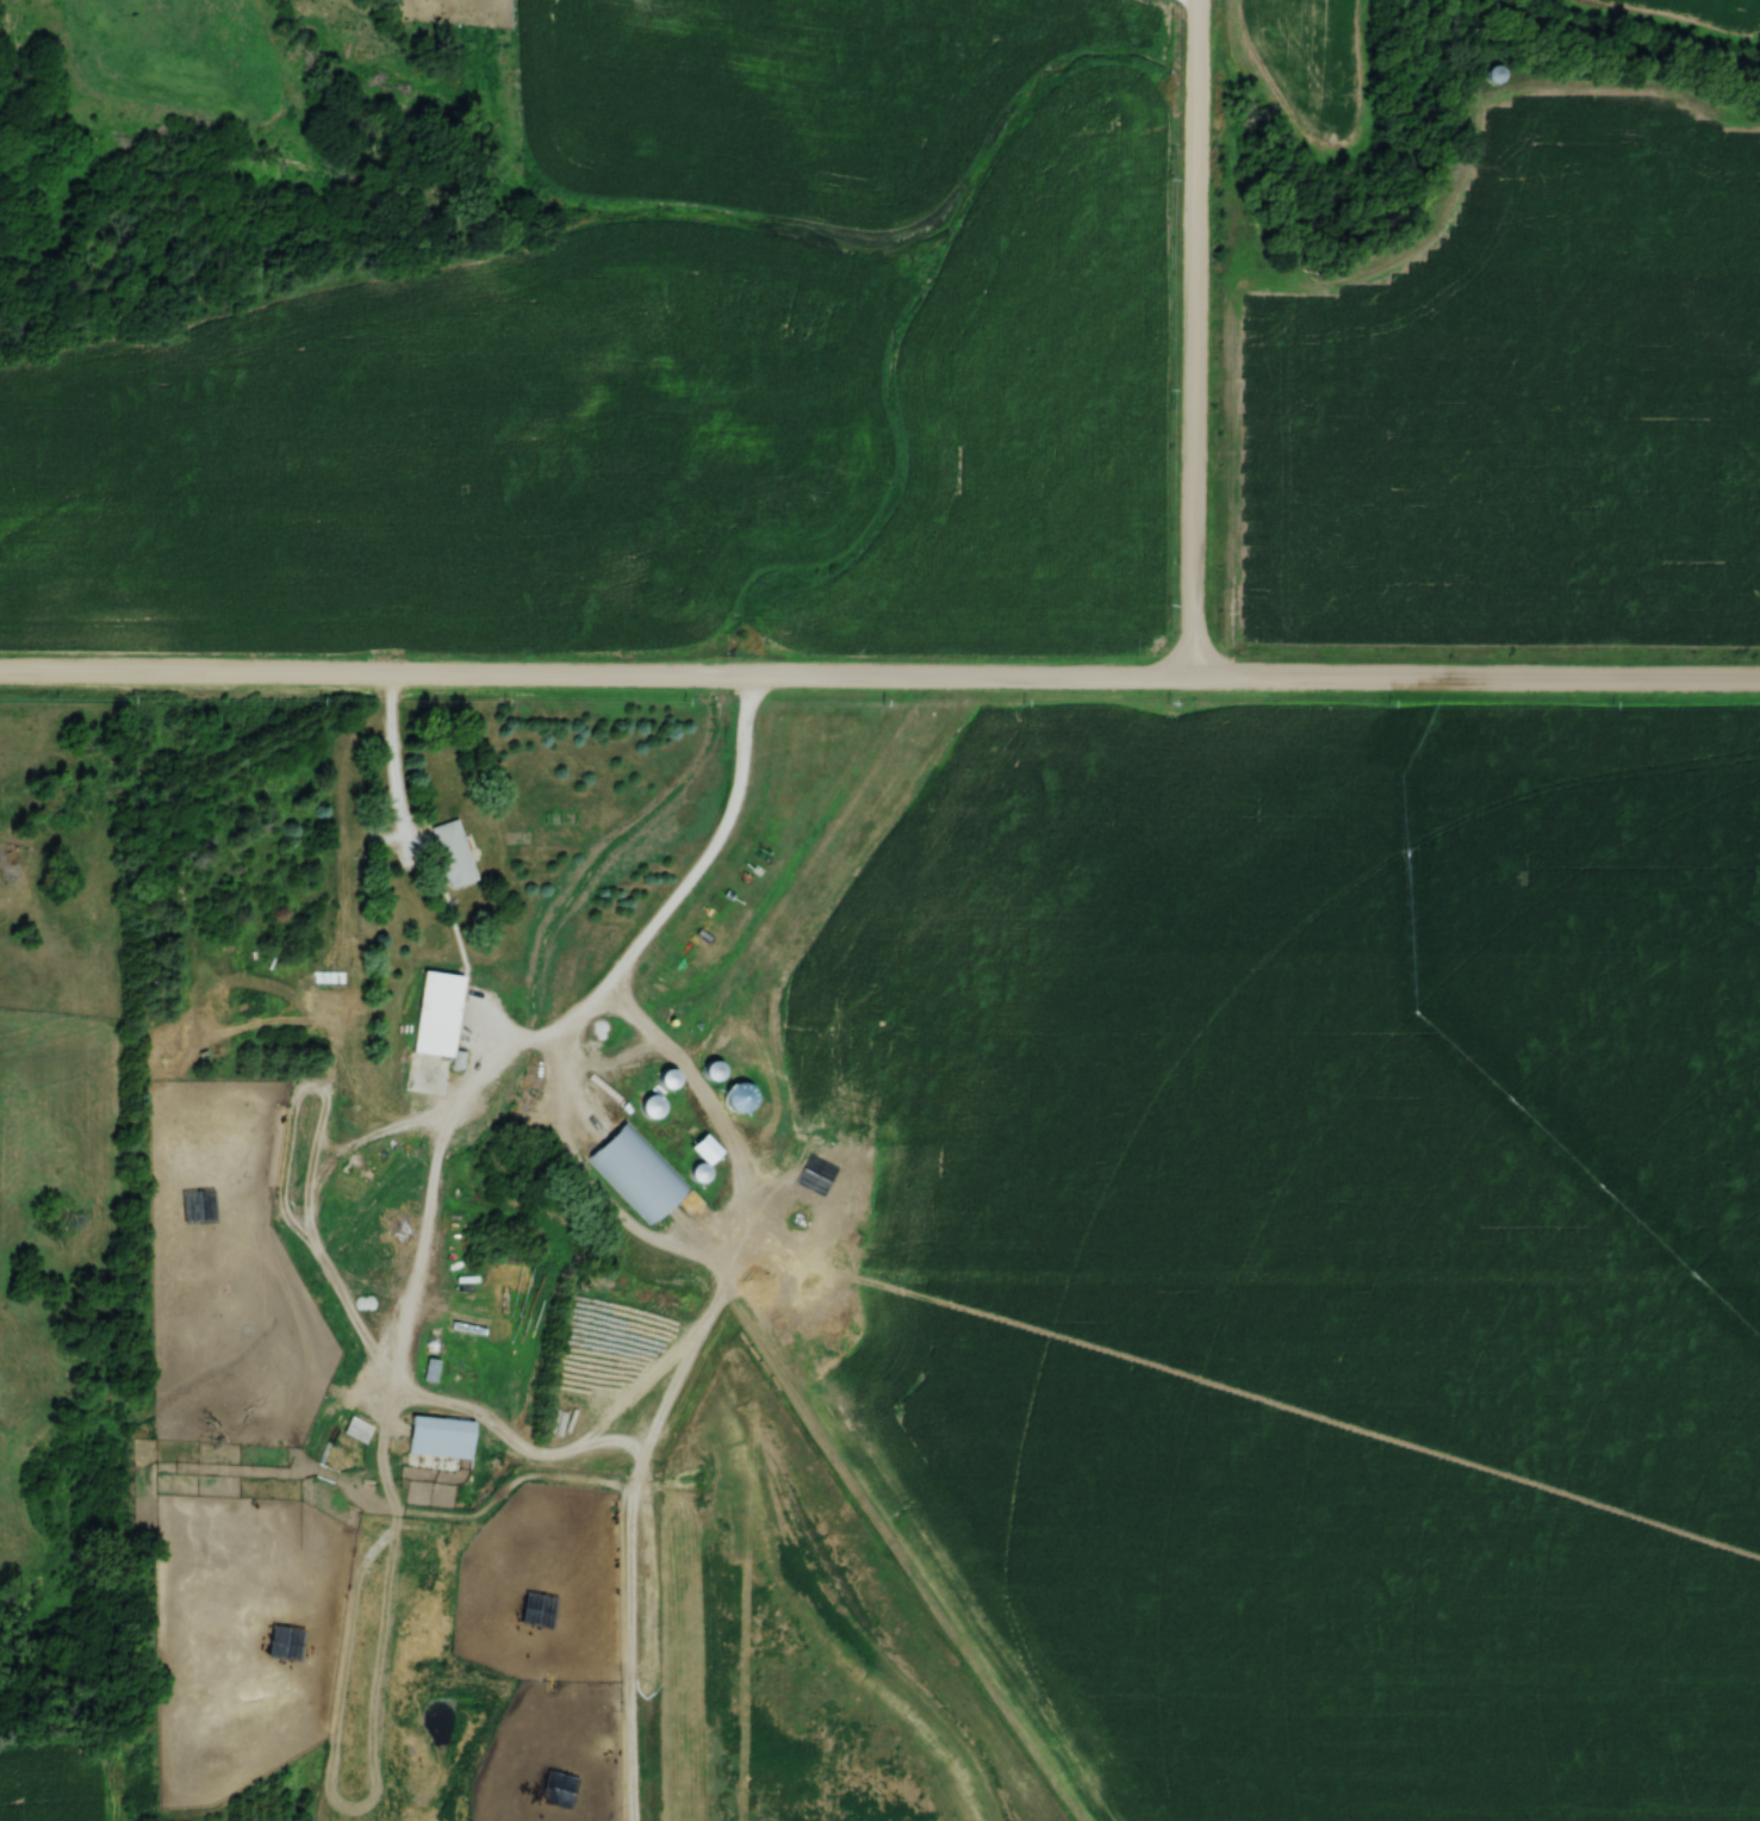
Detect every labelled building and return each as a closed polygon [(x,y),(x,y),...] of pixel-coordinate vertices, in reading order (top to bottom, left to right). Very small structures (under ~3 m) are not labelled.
[(1488,85),(1502,80),(1498,65),(1483,70),(1488,85)] [(457,821),(427,829),(445,890),(475,882),(457,821)] [(450,1059),(458,998),(419,993),(410,1054),(450,1059)] [(704,1082),(719,1081),(718,1065),(703,1066),(704,1082)] [(660,1120),(659,1098),(642,1098),(643,1120),(660,1120)] [(679,1129),(680,1114),(667,1113),(666,1128),(679,1129)] [(689,1188),(625,1122),(586,1160),(650,1226),(689,1188)] [(705,1168),(720,1154),(704,1136),(689,1149),(705,1168)] [(342,1435),(365,1445),(372,1427),(349,1417),(342,1435)] [(472,1423),(409,1417),(406,1455),(469,1461),(472,1423)]
